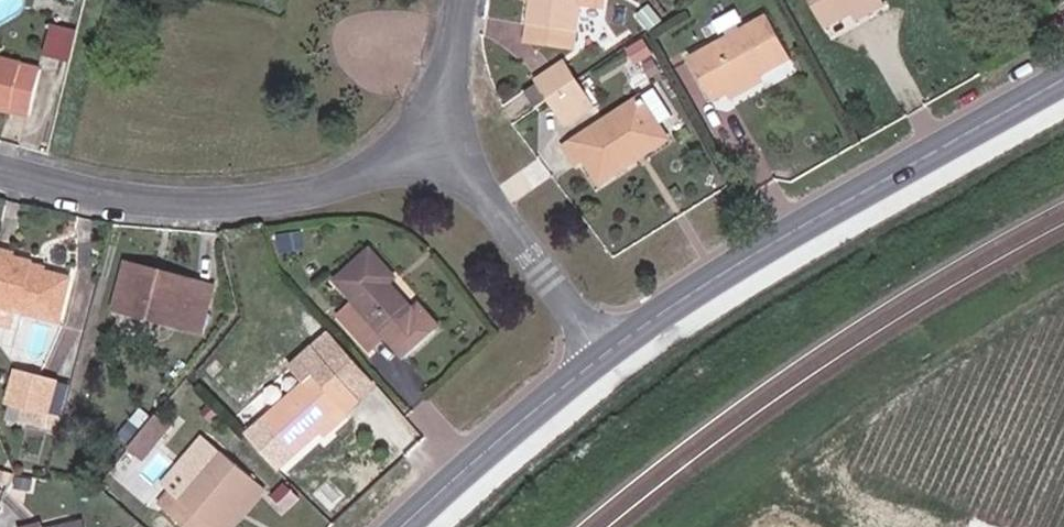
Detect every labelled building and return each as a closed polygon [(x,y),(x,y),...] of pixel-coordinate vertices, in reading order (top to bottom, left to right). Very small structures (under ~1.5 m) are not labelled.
[(530,3),(525,42),(574,49),(580,0),(530,0),(530,3)] [(850,14),(874,0),(808,0),(825,30),(850,14)] [(850,14),(855,24),(885,7),(881,0),(874,0),(850,14)] [(588,31),(603,32),(605,7),(590,5),(588,31)] [(727,93),(760,75),(789,58),(766,16),(740,31),(727,37),(689,58),(711,103),(727,93)] [(727,37),(740,31),(738,26),(725,33),(727,37)] [(630,50),(640,64),(655,54),(645,40),(630,50)] [(29,117),(40,69),(0,59),(0,111),(11,114),(12,112),(29,117)] [(539,83),(549,99),(576,81),(564,62),(536,80),(539,83)] [(763,80),(760,75),(727,93),(729,99),(763,80)] [(576,81),(549,99),(566,126),(593,107),(576,81)] [(526,93),(535,108),(549,99),(539,83),(526,93)] [(680,121),(656,87),(563,149),(574,166),(583,161),(598,184),(670,137),(666,131),(680,121)] [(391,281),(367,254),(336,282),(355,303),(339,318),(371,353),(382,342),(402,364),(437,332),(417,310),(411,315),(385,288),(391,281)] [(58,320),(68,281),(28,270),(29,264),(0,256),(0,326),(17,330),(22,312),(58,320)] [(127,264),(125,270),(159,280),(160,273),(127,264)] [(159,280),(125,270),(115,310),(201,333),(213,287),(160,273),(159,280)] [(377,386),(330,333),(313,348),(339,377),(360,402),(377,386)] [(8,406),(49,416),(57,382),(17,371),(8,406)] [(345,409),(349,413),(360,402),(339,377),(327,388),(314,374),(263,419),(296,456),(320,432),(345,409)] [(67,402),(53,398),(49,416),(62,419),(67,402)] [(350,415),(349,413),(345,409),(320,432),(325,438),(350,415)] [(156,415),(128,450),(142,462),(171,428),(156,415)] [(173,491),(160,506),(185,526),(220,526),(256,484),(220,452),(192,484),(180,498),(173,491)] [(185,477),(173,491),(180,498),(192,484),(185,477)] [(220,526),(234,526),(266,491),(256,484),(220,526)]
